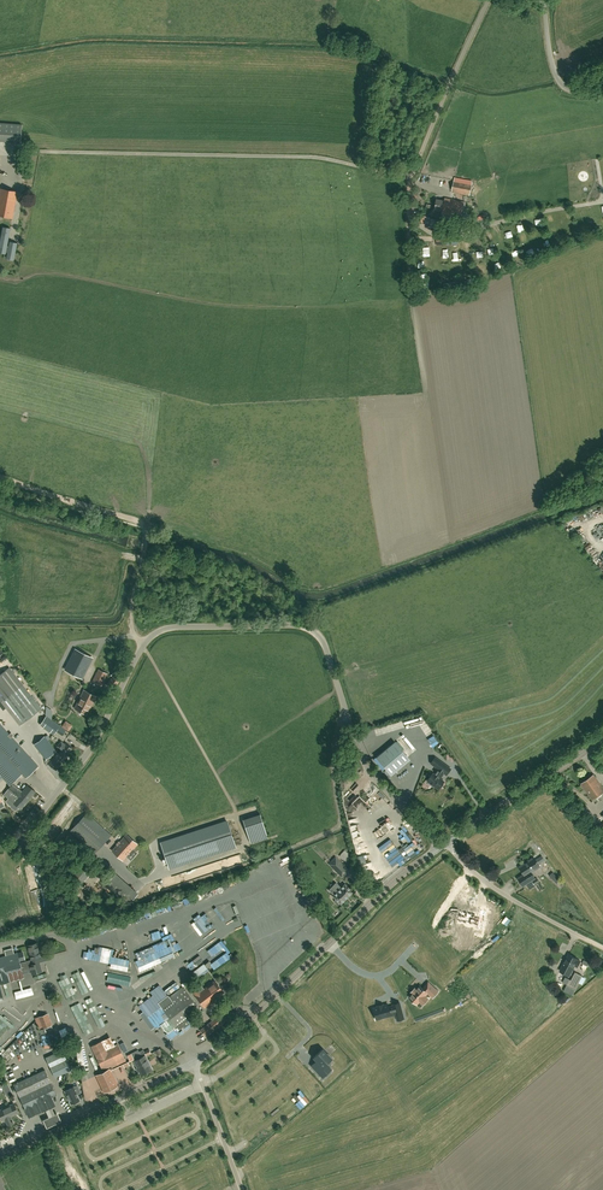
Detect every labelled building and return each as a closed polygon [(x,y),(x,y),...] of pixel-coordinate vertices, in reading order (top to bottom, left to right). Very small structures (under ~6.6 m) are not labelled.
[(23,124),(0,123),(0,141),(22,143),(23,124)] [(24,175),(26,161),(19,160),(16,174),(24,175)] [(452,192),(465,195),(470,196),(472,184),(454,181),(452,192)] [(0,190),(0,215),(12,218),(17,192),(0,189),(0,190)] [(449,204),(450,199),(445,198),(444,201),(437,199),(435,209),(443,210),(442,213),(445,214),(446,210),(452,211),(453,206),(450,205),(450,204),(449,204)] [(446,210),(445,214),(461,218),(464,202),(450,199),(449,204),(450,204),(450,205),(453,206),(452,211),(446,210)] [(0,240),(0,251),(15,254),(17,244),(15,244),(16,243),(12,243),(11,247),(7,246),(10,228),(3,227),(0,240)] [(580,544),(586,551),(602,536),(602,525),(580,544)] [(6,645),(3,652),(10,654),(12,647),(6,645)] [(37,664),(44,667),(51,651),(44,648),(37,664)] [(91,657),(76,650),(66,670),(76,675),(81,678),(83,674),(85,670),(91,657)] [(58,669),(63,660),(59,657),(57,662),(54,660),(51,666),(58,669)] [(23,685),(9,667),(0,675),(0,701),(15,720),(19,726),(39,711),(41,706),(37,700),(35,701),(23,685)] [(102,686),(107,674),(99,669),(93,681),(102,686)] [(46,675),(42,688),(51,691),(55,678),(46,675)] [(113,689),(120,681),(113,676),(107,684),(113,689)] [(87,715),(96,696),(84,690),(75,708),(87,715)] [(66,730),(60,726),(46,716),(40,725),(54,735),(56,731),(62,736),(66,730)] [(404,727),(413,725),(411,718),(403,720),(404,727)] [(73,725),(66,720),(61,726),(68,731),(73,725)] [(389,732),(398,730),(396,723),(388,725),(389,732)] [(0,774),(2,777),(9,785),(22,773),(26,777),(38,766),(29,756),(17,743),(0,724),(0,775),(0,774)] [(428,724),(422,727),(424,732),(431,729),(428,724)] [(425,735),(436,747),(441,742),(430,730),(425,735)] [(402,737),(399,739),(410,753),(416,748),(405,735),(403,737),(402,737)] [(45,736),(34,745),(45,759),(47,758),(50,761),(49,763),(56,769),(65,758),(63,756),(60,754),(57,752),(56,753),(55,754),(54,753),(55,752),(57,751),(48,740),(45,736)] [(60,754),(63,756),(65,754),(67,755),(72,749),(66,744),(65,745),(61,741),(57,746),(61,749),(60,750),(61,751),(60,754)] [(395,741),(376,757),(391,775),(410,760),(395,741)] [(440,788),(442,788),(444,784),(443,783),(444,781),(440,778),(444,773),(447,775),(451,769),(435,757),(431,763),(439,769),(435,774),(433,773),(428,781),(432,784),(431,784),(435,787),(436,787),(439,789),(440,788)] [(596,786),(599,783),(594,775),(581,784),(586,790),(590,787),(590,788),(595,785),(596,786)] [(3,790),(8,786),(4,780),(0,783),(0,786),(3,790)] [(586,790),(592,799),(602,792),(602,788),(599,783),(596,786),(595,785),(590,788),(590,787),(586,790)] [(12,784),(8,789),(4,795),(14,802),(13,803),(21,809),(25,803),(25,804),(35,791),(27,785),(21,793),(17,790),(18,789),(12,784)] [(592,826),(598,821),(586,805),(580,810),(592,826)] [(94,853),(111,835),(87,813),(70,831),(94,853)] [(357,822),(358,822),(357,818),(350,820),(351,826),(350,826),(351,830),(359,828),(357,822)] [(227,822),(161,843),(169,868),(235,846),(227,822)] [(118,844),(112,851),(116,854),(119,856),(123,860),(126,856),(128,854),(129,855),(134,850),(133,849),(137,844),(126,834),(120,842),(118,844)] [(419,854),(424,850),(415,838),(410,842),(419,854)] [(383,846),(389,854),(395,850),(389,841),(383,846)] [(346,850),(340,855),(346,861),(351,856),(346,850)] [(225,859),(228,868),(244,863),(241,854),(225,859)] [(403,864),(402,860),(399,854),(393,857),(396,866),(403,864)] [(335,858),(329,864),(342,876),(348,870),(335,858)] [(80,884),(93,870),(81,860),(68,874),(80,884)] [(516,881),(515,882),(520,885),(521,884),(525,887),(528,883),(532,886),(537,878),(528,873),(531,868),(526,865),(525,866),(522,864),(513,879),(516,881)] [(343,893),(347,897),(353,892),(345,884),(344,884),(341,888),(339,887),(340,886),(336,883),(332,886),(336,890),(336,891),(337,892),(339,890),(341,893),(343,893)] [(76,895),(81,900),(90,891),(85,886),(76,895)] [(341,904),(347,897),(343,893),(341,893),(339,890),(337,892),(336,891),(336,890),(332,886),(329,890),(333,894),(333,893),(334,895),(333,896),(336,899),(335,900),(338,904),(340,903),(341,904)] [(106,890),(103,893),(109,898),(112,896),(106,890)] [(159,914),(173,911),(172,905),(152,909),(153,917),(160,915),(159,914)] [(211,918),(214,916),(209,910),(203,914),(202,912),(200,914),(207,925),(213,921),(211,918)] [(461,914),(459,921),(478,925),(477,928),(483,930),(486,911),(481,910),(479,918),(475,917),(475,914),(462,911),(461,911),(461,914)] [(146,920),(145,913),(133,915),(134,922),(146,920)] [(185,945),(209,927),(203,919),(191,928),(193,931),(186,937),(187,938),(182,942),(185,945)] [(152,941),(157,940),(157,937),(164,936),(162,929),(150,931),(152,941)] [(105,934),(89,939),(90,942),(107,937),(105,934)] [(144,945),(146,938),(139,935),(137,942),(144,945)] [(137,961),(140,971),(162,963),(160,957),(180,950),(177,943),(174,944),(171,938),(167,940),(136,953),(139,960),(137,961)] [(57,941),(52,946),(57,950),(62,945),(57,941)] [(213,958),(225,950),(221,942),(208,950),(213,958)] [(27,945),(29,951),(32,964),(39,962),(38,958),(41,958),(37,943),(27,945)] [(111,968),(128,971),(130,959),(114,957),(115,949),(101,947),(100,953),(96,953),(97,950),(89,949),(88,955),(95,956),(94,961),(111,963),(111,968)] [(24,978),(22,970),(27,969),(25,961),(20,963),(17,953),(0,957),(0,984),(24,978)] [(229,964),(233,961),(227,953),(211,964),(214,968),(212,969),(214,971),(227,962),(229,964)] [(562,967),(560,971),(569,976),(571,972),(574,966),(577,967),(580,961),(577,959),(568,954),(562,967)] [(190,968),(193,971),(205,960),(202,957),(190,968)] [(39,962),(32,964),(29,965),(32,974),(42,972),(39,962)] [(198,979),(210,971),(205,963),(192,971),(198,979)] [(566,977),(563,982),(567,984),(564,991),(572,995),(575,989),(582,976),(575,972),(571,980),(566,977)] [(108,975),(107,981),(129,986),(130,979),(108,975)] [(196,987),(197,988),(193,992),(195,995),(204,1008),(216,999),(216,1000),(221,996),(221,995),(224,992),(215,980),(204,989),(200,984),(196,987)] [(428,982),(423,988),(420,986),(417,989),(415,988),(411,992),(413,994),(410,997),(417,1004),(420,1001),(423,1004),(428,999),(425,996),(428,992),(433,997),(438,991),(428,982)] [(184,989),(161,1007),(169,1017),(177,1027),(179,1030),(183,1027),(184,1028),(189,1024),(186,1019),(197,1011),(191,1004),(194,1002),(184,989)] [(54,1008),(64,1004),(61,998),(52,1001),(54,1008)] [(381,1018),(390,1015),(396,1014),(397,1015),(398,1020),(403,1019),(404,1018),(402,1009),(400,1003),(394,1004),(394,1006),(391,1007),(389,1007),(388,1004),(383,1005),(383,1004),(378,1005),(378,1007),(373,1008),(375,1016),(380,1015),(381,1018)] [(218,1027),(223,1024),(228,1019),(221,1011),(212,1018),(213,1020),(200,1030),(206,1037),(218,1027)] [(40,1034),(42,1034),(46,1033),(44,1028),(52,1025),(48,1013),(38,1017),(42,1029),(39,1030),(40,1034)] [(91,1026),(98,1032),(102,1027),(95,1021),(91,1026)] [(106,1049),(102,1041),(91,1046),(103,1072),(126,1061),(118,1044),(106,1049)] [(87,1073),(82,1042),(76,1043),(81,1074),(87,1073)] [(151,1069),(145,1056),(146,1055),(146,1056),(151,1053),(149,1049),(144,1051),(143,1050),(138,1052),(138,1050),(131,1054),(134,1061),(141,1074),(151,1069)] [(314,1057),(316,1060),(311,1065),(323,1077),(331,1070),(326,1064),(331,1059),(322,1049),(314,1057)] [(55,1077),(71,1069),(62,1050),(46,1057),(55,1077)] [(26,1110),(29,1116),(42,1110),(43,1111),(52,1107),(48,1099),(57,1095),(45,1070),(14,1084),(26,1110)] [(109,1070),(96,1076),(104,1092),(117,1086),(109,1070)] [(73,1087),(65,1091),(71,1104),(72,1104),(75,1103),(75,1102),(80,1100),(77,1094),(81,1092),(77,1085),(73,1087)] [(300,1103),(305,1102),(303,1098),(308,1096),(307,1092),(303,1094),(302,1093),(297,1095),(300,1103)] [(18,1113),(14,1103),(0,1110),(0,1116),(2,1121),(5,1119),(8,1126),(14,1123),(11,1116),(18,1113)] [(62,1120),(58,1112),(44,1119),(48,1127),(62,1120)]
